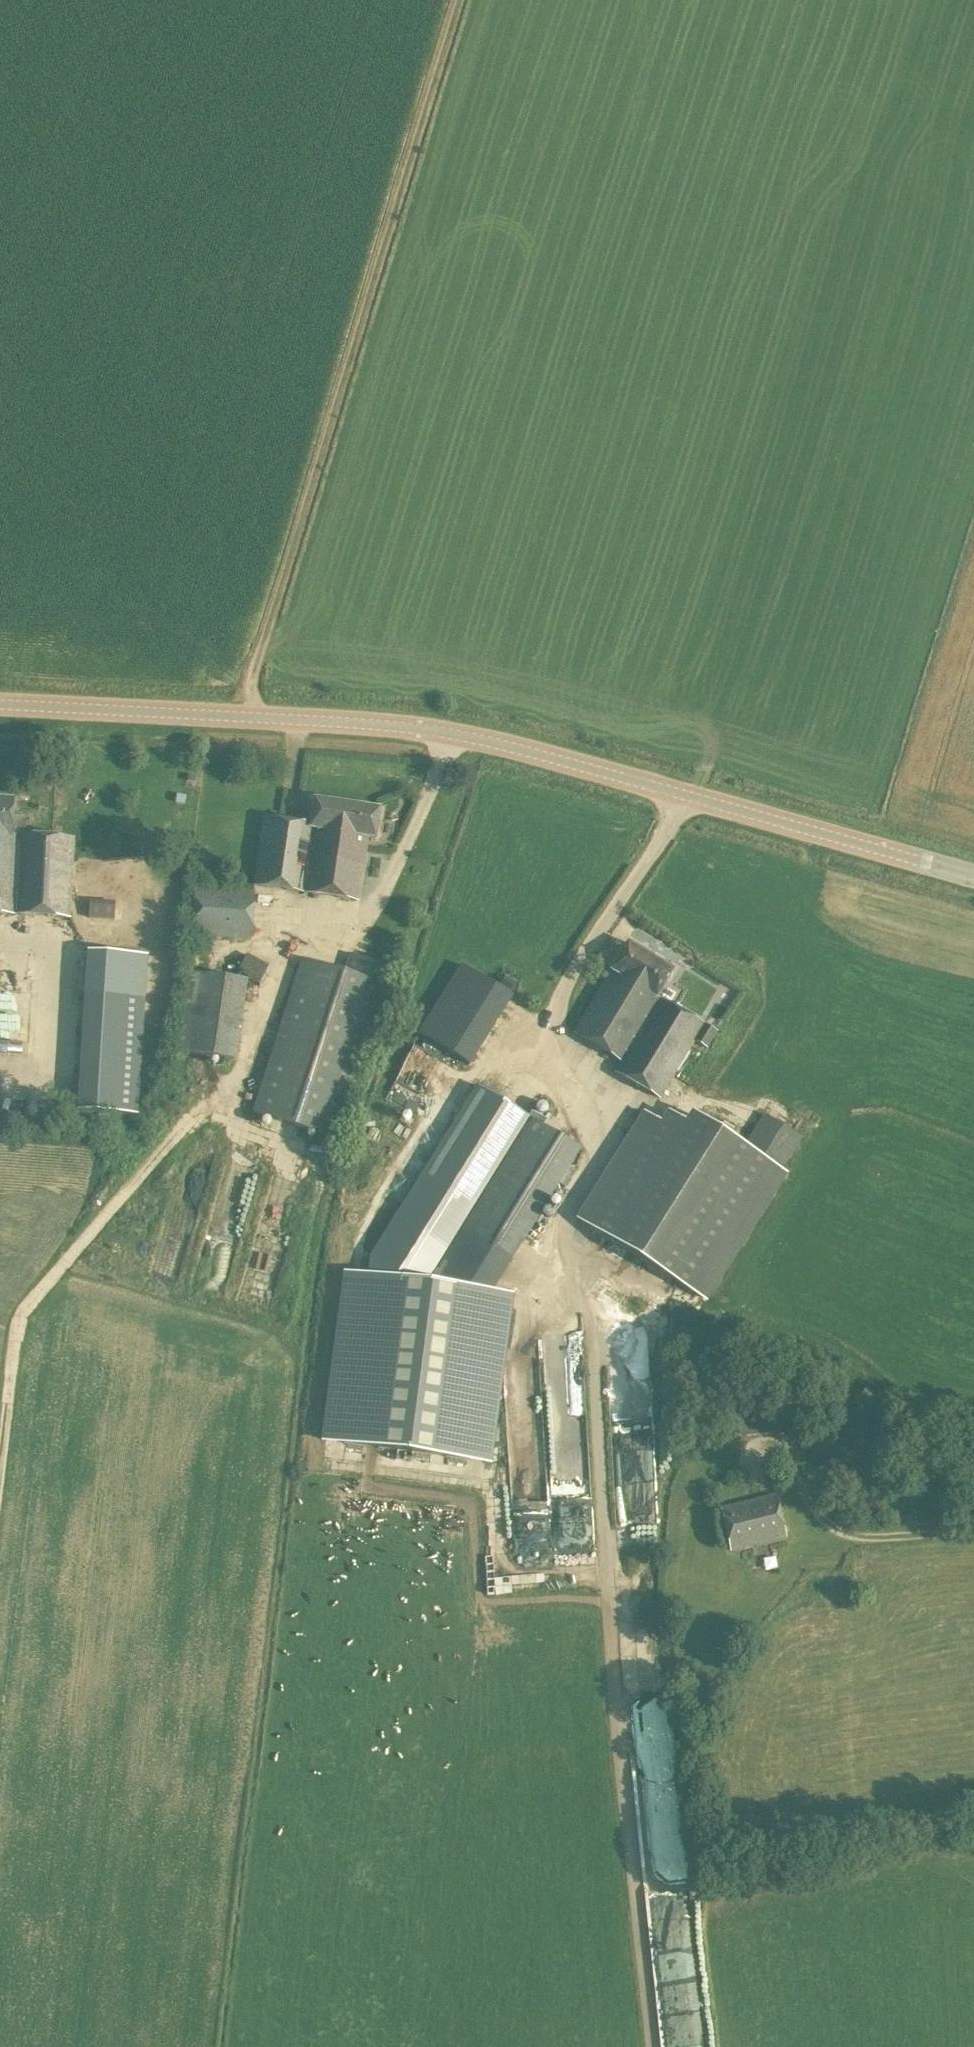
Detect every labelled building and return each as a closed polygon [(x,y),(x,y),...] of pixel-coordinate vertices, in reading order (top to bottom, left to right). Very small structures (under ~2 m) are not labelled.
[(0,797),(0,913),(14,914),(14,916),(70,918),(73,837),(11,834),(13,798),(0,797)] [(375,839),(379,809),(314,799),(311,821),(301,823),(264,817),(254,885),(358,900),(367,838),(375,839)] [(252,939),(256,892),(196,888),(192,935),(252,939)] [(88,918),(114,920),(115,901),(89,900),(88,918)] [(657,997),(673,969),(627,942),(610,972),(609,971),(572,1033),(620,1061),(613,1072),(660,1099),(695,1041),(707,1049),(717,1032),(657,997)] [(145,994),(147,954),(86,951),(84,991),(145,994)] [(258,984),(267,967),(247,955),(236,973),(258,984)] [(335,1139),(391,968),(351,955),(345,972),(303,959),(253,1113),(335,1139)] [(415,1032),(463,1064),(508,995),(460,963),(415,1032)] [(235,1060),(247,980),(186,971),(174,1050),(235,1060)] [(390,1098),(408,1105),(414,1091),(395,1084),(390,1098)] [(569,1166),(580,1149),(527,1116),(475,1084),(393,1213),(498,1279),(557,1184),(564,1188),(575,1170),(569,1166)] [(684,1122),(667,1111),(660,1122),(643,1111),(575,1218),(706,1301),(787,1173),(781,1169),(801,1138),(764,1114),(744,1146),(690,1112),(684,1122)] [(509,1294),(347,1273),(347,1277),(325,1441),(486,1462),(509,1294)] [(583,1348),(548,1348),(548,1394),(583,1394),(583,1348)] [(658,1489),(652,1448),(651,1448),(647,1418),(615,1423),(625,1493),(658,1489)] [(731,1550),(786,1538),(776,1497),(722,1509),(731,1550)]
